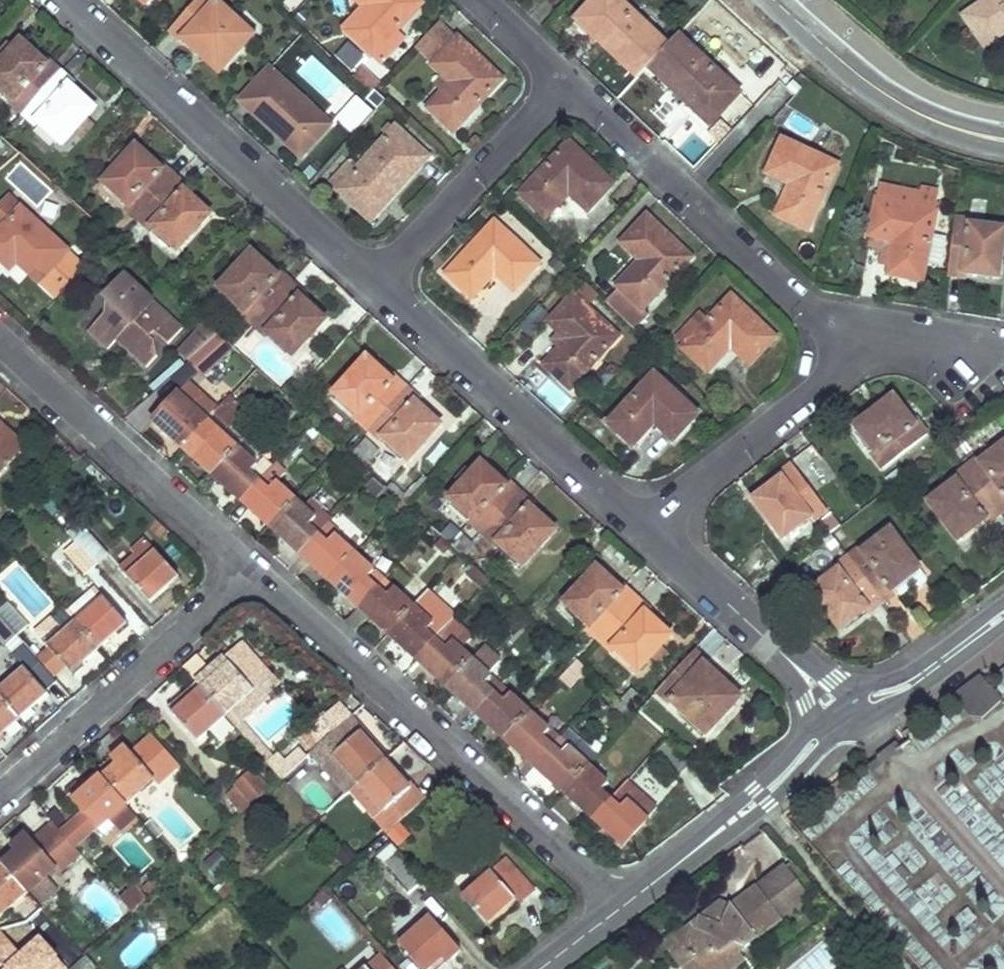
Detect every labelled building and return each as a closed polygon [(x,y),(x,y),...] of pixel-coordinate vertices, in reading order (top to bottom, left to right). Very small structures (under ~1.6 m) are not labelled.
[(212,54),(224,65),(252,35),(216,3),(218,0),(195,0),(168,29),(181,41),(183,38),(194,49),(200,43),(212,54)] [(362,0),(351,0),(360,9),(341,28),(345,32),(369,7),(362,0)] [(345,32),(370,55),(396,26),(418,3),(414,0),(362,0),(369,7),(345,32)] [(648,66),(666,47),(617,0),(595,0),(577,20),(638,77),(648,66)] [(966,18),(989,52),(1003,41),(1003,0),(993,0),(966,18)] [(450,131),(499,79),(456,37),(454,39),(440,25),(418,49),(431,62),(430,64),(448,81),(425,107),(450,131)] [(396,26),(370,55),(377,62),(404,34),(396,26)] [(666,47),(648,66),(709,125),(739,94),(677,35),(666,47)] [(287,59),(328,98),(346,80),(305,40),(287,59)] [(60,73),(46,61),(45,63),(20,42),(13,50),(0,64),(0,87),(12,98),(10,101),(24,113),(60,73)] [(13,50),(7,44),(0,52),(0,64),(13,50)] [(238,99),(269,127),(301,156),(330,125),(268,67),(238,99)] [(72,84),(60,73),(24,113),(13,125),(17,128),(27,116),(36,124),(37,122),(63,144),(94,109),(69,87),(72,84)] [(341,193),(368,218),(426,157),(399,132),(357,176),(343,191),(341,193)] [(790,184),(775,215),(808,230),(837,168),(781,142),(766,173),(790,184)] [(544,220),(567,196),(586,213),(612,186),(567,144),(518,196),(544,220)] [(138,219),(175,178),(165,169),(161,171),(135,147),(125,159),(118,166),(104,182),(130,206),(128,209),(138,219)] [(118,166),(125,159),(119,153),(112,161),(118,166)] [(357,176),(344,165),(330,180),(343,191),(357,176)] [(177,250),(210,215),(186,193),(187,190),(175,178),(138,219),(151,230),(154,228),(177,250)] [(889,266),(888,273),(921,280),(938,197),(879,186),(869,236),(872,236),(894,241),(889,266)] [(9,256),(16,263),(38,283),(67,251),(7,197),(0,205),(0,264),(1,264),(9,256)] [(690,258),(645,217),(620,245),(639,262),(617,287),(620,290),(606,304),(636,331),(649,317),(642,310),(690,258)] [(963,272),(998,276),(1003,229),(969,226),(969,219),(953,217),(946,274),(962,276),(963,272)] [(471,298),(494,273),(513,291),(538,264),(495,222),(446,274),(471,298)] [(894,241),(872,236),(870,246),(882,249),(879,264),(889,266),(894,241)] [(253,324),(289,284),(278,273),(275,275),(251,253),(219,288),(243,310),(240,313),(253,324)] [(9,256),(1,264),(8,271),(16,263),(9,256)] [(292,356),(325,320),(300,298),(301,295),(289,284),(253,324),(265,335),(268,332),(292,356)] [(597,295),(586,285),(578,294),(589,305),(597,295)] [(113,339),(143,367),(155,354),(152,340),(147,335),(154,329),(167,342),(180,328),(141,291),(126,290),(119,298),(112,291),(104,300),(102,311),(85,330),(105,348),(113,339)] [(557,350),(543,366),(569,389),(618,337),(573,296),(548,323),(557,331),(566,340),(557,350)] [(709,372),(721,360),(732,347),(752,365),(777,338),(732,296),(683,349),(709,372)] [(566,340),(557,331),(547,341),(557,350),(566,340)] [(210,368),(227,350),(217,340),(199,358),(210,368)] [(369,429),(405,389),(393,378),(390,381),(366,359),(334,393),(359,416),(357,419),(369,429)] [(193,381),(183,371),(149,406),(159,415),(193,381)] [(634,449),(645,438),(655,426),(674,444),(699,416),(655,375),(609,425),(634,449)] [(154,421),(184,447),(209,420),(209,415),(194,401),(203,391),(205,390),(194,380),(193,381),(159,415),(154,421)] [(300,388),(291,380),(281,391),(285,395),(290,399),(300,388)] [(408,461),(440,426),(414,404),(417,400),(405,389),(369,429),(380,440),(383,437),(408,461)] [(213,415),(220,407),(203,391),(194,401),(209,415),(209,420),(213,415)] [(855,425),(875,451),(872,454),(882,467),(927,433),(917,420),(913,423),(893,396),(855,425)] [(228,424),(241,409),(231,400),(218,414),(228,424)] [(213,415),(209,420),(238,446),(243,442),(213,415)] [(184,447),(213,474),(238,446),(209,420),(184,447)] [(0,424),(0,434),(21,453),(26,448),(0,424)] [(21,453),(0,434),(0,477),(21,453)] [(364,466),(371,459),(377,451),(365,439),(351,455),(364,466)] [(267,472),(273,466),(244,440),(243,442),(238,446),(267,472)] [(1000,512),(1003,509),(1003,444),(983,460),(981,457),(967,467),(1000,512)] [(213,474),(242,500),(267,472),(238,446),(213,474)] [(819,487),(832,478),(810,447),(797,456),(819,487)] [(483,534),(519,493),(508,483),(504,486),(480,463),(449,497),(474,520),(471,523),(483,534)] [(782,536),(809,516),(812,519),(825,509),(792,464),(779,474),(782,477),(754,498),(782,536)] [(987,522),(1000,512),(967,467),(954,477),(956,480),(929,500),(957,539),(984,518),(987,522)] [(242,500),(271,526),(296,498),(267,472),(242,500)] [(523,565),(538,547),(554,529),(530,508),(532,505),(519,493),(483,534),(496,545),(499,542),(523,565)] [(271,526),(301,553),(319,533),(309,524),(316,517),(296,498),(271,526)] [(87,533),(79,524),(70,534),(77,542),(87,533)] [(848,558),(882,602),(895,592),(893,589),(920,568),(891,530),(864,550),(862,547),(848,558)] [(77,542),(97,565),(107,556),(87,533),(77,542)] [(301,553),(331,580),(356,553),(335,534),(327,541),(319,533),(301,553)] [(449,544),(462,556),(473,545),(460,533),(449,544)] [(137,555),(121,568),(149,603),(171,584),(169,581),(177,574),(157,551),(155,553),(145,541),(133,551),(137,555)] [(84,576),(97,565),(77,542),(65,553),(75,564),(84,576)] [(331,580),(360,607),(378,586),(385,579),(356,553),(331,580)] [(868,612),(882,602),(848,558),(835,567),(837,570),(811,590),(840,629),(866,609),(868,612)] [(482,588),(489,580),(475,567),(468,575),(482,588)] [(597,639),(635,597),(623,586),(619,590),(595,568),(564,602),(589,624),(585,629),(597,639)] [(360,607),(390,634),(414,607),(394,588),(387,594),(378,586),(360,607)] [(390,634),(417,659),(442,631),(455,617),(427,592),(414,607),(390,634)] [(126,619),(105,596),(76,623),(99,648),(120,629),(118,626),(126,619)] [(637,671),(669,635),(644,612),(647,608),(635,597),(597,639),(609,650),(613,647),(637,671)] [(18,636),(29,626),(9,602),(0,610),(0,616),(18,636)] [(18,636),(0,616),(0,639),(6,646),(18,636)] [(77,667),(99,648),(76,623),(48,648),(68,670),(75,664),(76,665),(77,667)] [(417,659),(448,686),(472,659),(442,631),(417,659)] [(200,687),(226,716),(273,675),(243,641),(214,668),(217,672),(200,687)] [(571,645),(562,655),(572,664),(576,659),(574,657),(578,652),(571,645)] [(706,735),(734,704),(709,681),(715,675),(702,663),(704,661),(693,651),(656,692),(668,704),(670,701),(706,735)] [(448,686),(477,713),(501,686),(472,659),(448,686)] [(20,718),(40,701),(36,697),(44,690),(24,667),(0,689),(0,695),(20,718)] [(952,695),(960,705),(968,715),(983,717),(1002,700),(985,681),(979,674),(952,695)] [(477,713),(505,738),(529,711),(501,686),(477,713)] [(184,702),(180,698),(168,708),(198,741),(226,716),(200,687),(184,702)] [(20,718),(0,695),(0,736),(20,718)] [(620,699),(614,705),(629,719),(635,713),(620,699)] [(334,705),(346,719),(350,715),(338,702),(334,705)] [(321,741),(346,719),(334,705),(309,727),(321,741)] [(505,738),(535,766),(553,746),(544,737),(550,730),(529,711),(505,738)] [(360,783),(387,759),(368,738),(365,740),(346,719),(321,741),(310,751),(348,793),(360,783)] [(596,756),(568,730),(560,739),(589,765),(596,756)] [(156,779),(159,783),(180,764),(154,735),(133,753),(126,746),(125,746),(122,743),(112,752),(115,755),(114,756),(118,760),(101,775),(127,804),(156,779)] [(553,746),(535,766),(564,792),(589,765),(560,739),(553,746)] [(871,774),(902,751),(895,742),(885,750),(876,757),(878,759),(866,768),(871,774)] [(677,775),(687,764),(666,743),(655,755),(677,775)] [(404,778),(387,759),(360,783),(384,810),(409,788),(402,780),(403,779),(404,778)] [(564,792),(593,819),(611,799),(602,790),(609,783),(589,765),(564,792)] [(235,784),(251,801),(267,786),(250,769),(235,784)] [(127,804),(101,775),(84,790),(77,781),(65,792),(69,796),(99,830),(110,820),(127,804)] [(658,806),(629,779),(611,799),(593,819),(623,846),(658,806)] [(138,817),(127,804),(110,820),(120,832),(138,817)] [(35,840),(28,832),(15,843),(20,848),(2,863),(28,892),(40,906),(56,892),(44,878),(54,869),(58,873),(80,854),(53,824),(35,840)] [(211,852),(200,868),(217,879),(227,863),(211,852)] [(409,893),(422,881),(396,852),(383,863),(409,893)] [(489,923),(504,910),(508,914),(533,892),(505,860),(461,897),(486,925),(489,923)] [(28,892),(2,863),(0,865),(0,917),(28,892)] [(132,913),(143,903),(130,888),(119,898),(132,913)] [(335,899),(327,890),(317,898),(325,908),(335,899)] [(758,890),(735,907),(725,928),(704,918),(698,931),(684,942),(680,936),(667,946),(683,968),(697,958),(696,957),(705,949),(711,952),(710,955),(713,959),(704,965),(707,968),(734,968),(745,961),(739,954),(781,922),(758,890)] [(735,907),(724,903),(704,918),(725,928),(735,907)] [(508,914),(504,910),(489,923),(494,929),(509,916),(508,914)] [(444,957),(447,960),(459,951),(431,917),(401,942),(423,968),(430,968),(444,957)] [(704,918),(680,936),(684,942),(698,931),(704,918)] [(23,943),(27,940),(30,937),(21,927),(14,933),(23,943)] [(382,954),(367,966),(370,968),(396,968),(382,954)] [(453,968),(447,960),(444,957),(430,968),(452,968),(453,968)]
